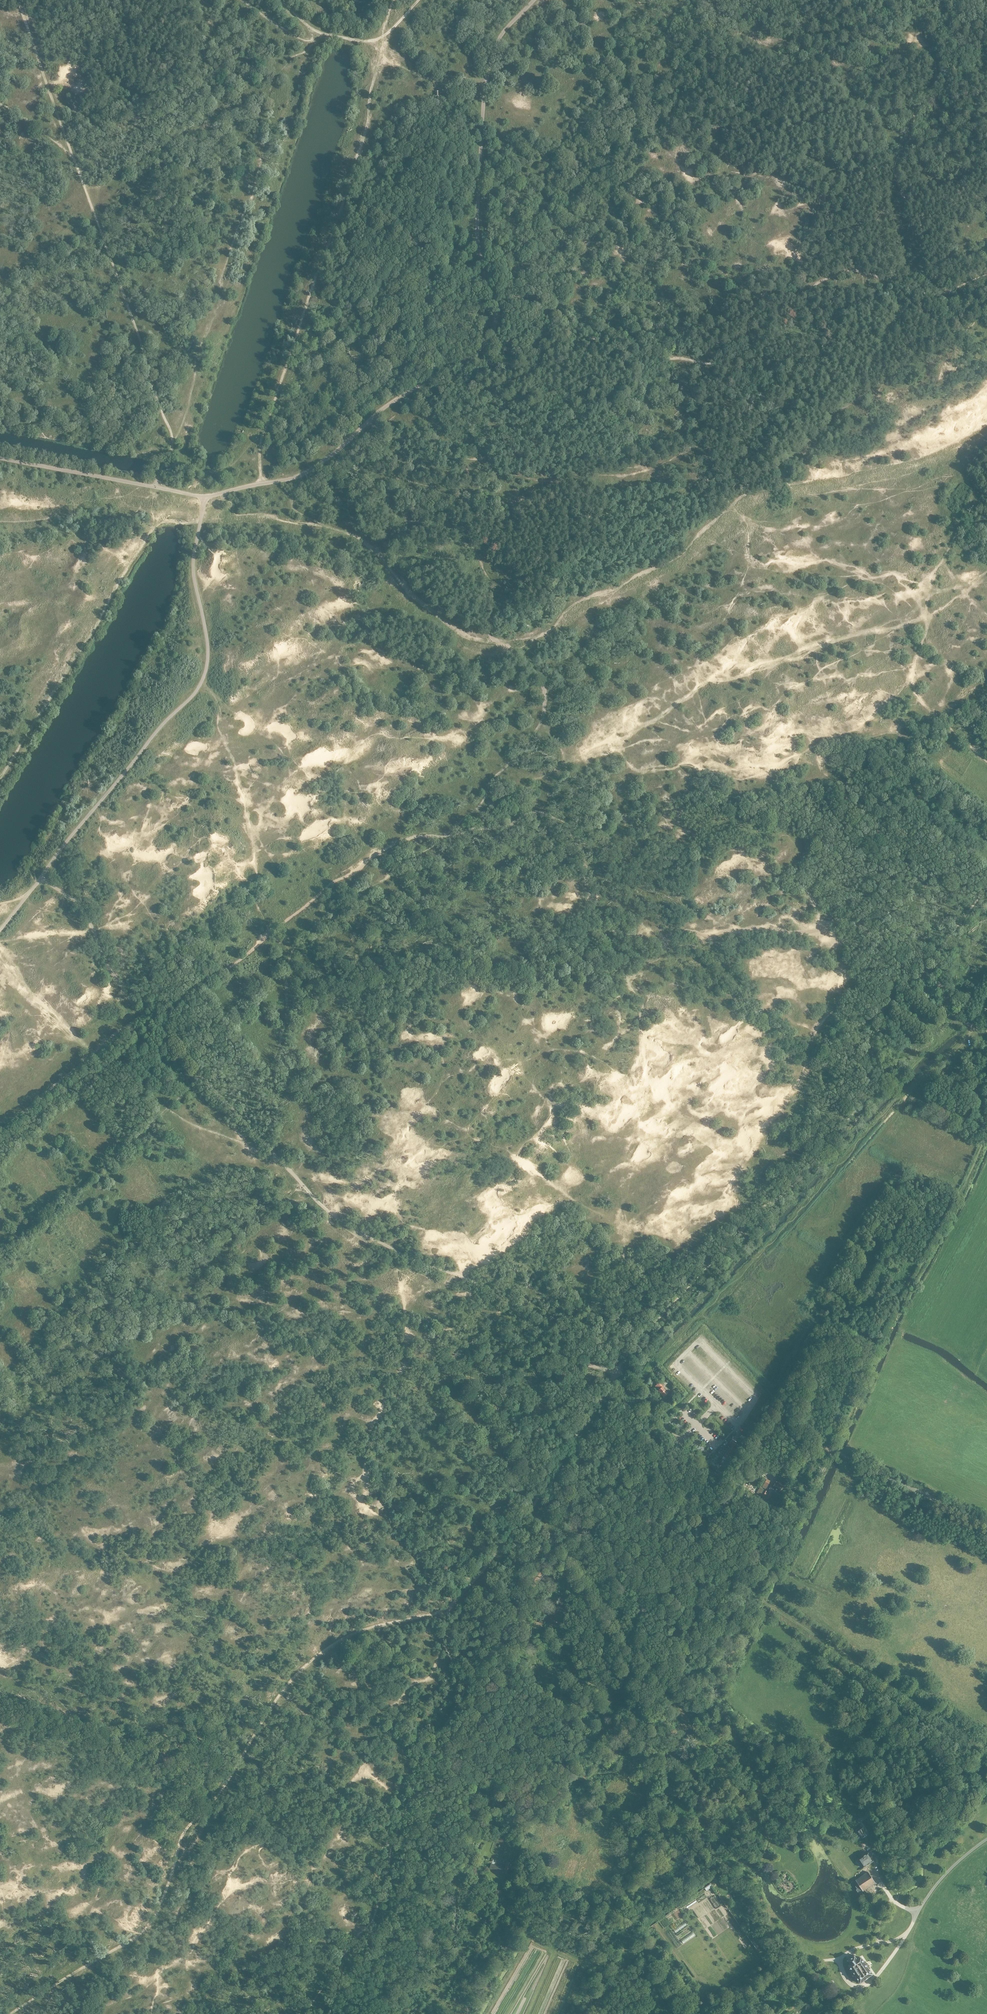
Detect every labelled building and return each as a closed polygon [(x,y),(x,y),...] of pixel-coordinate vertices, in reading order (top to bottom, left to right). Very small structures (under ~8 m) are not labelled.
[(658,1375),(660,1376),(664,1372),(660,1368),(655,1372),(658,1375)] [(658,1390),(658,1391),(664,1397),(668,1394),(663,1388),(664,1387),(659,1382),(655,1386),(658,1390)] [(730,1442),(729,1441),(728,1441),(727,1444),(725,1446),(726,1447),(729,1449),(725,1454),(723,1456),(725,1458),(727,1459),(729,1460),(730,1457),(733,1452),(734,1452),(739,1446),(738,1445),(739,1444),(731,1439),(730,1442)] [(779,1492),(784,1484),(777,1480),(773,1486),(771,1485),(768,1491),(774,1495),(775,1494),(776,1495),(778,1491),(779,1492)] [(757,1493),(770,1501),(773,1495),(760,1488),(757,1493)] [(868,1835),(863,1828),(858,1831),(862,1838),(868,1835)] [(868,1853),(858,1859),(864,1868),(874,1861),(868,1853)] [(496,1865),(492,1864),(491,1863),(489,1868),(508,1874),(512,1864),(507,1862),(506,1864),(497,1861),(496,1865)] [(856,1890),(860,1894),(876,1883),(868,1872),(863,1876),(856,1880),(859,1884),(856,1886),(858,1889),(856,1890)] [(679,1930),(687,1924),(685,1921),(677,1927),(679,1930)] [(693,1931),(681,1940),(684,1943),(695,1935),(693,1931)] [(849,1966),(861,1983),(873,1974),(861,1957),(858,1960),(855,1957),(849,1961),(851,1965),(849,1966)]
